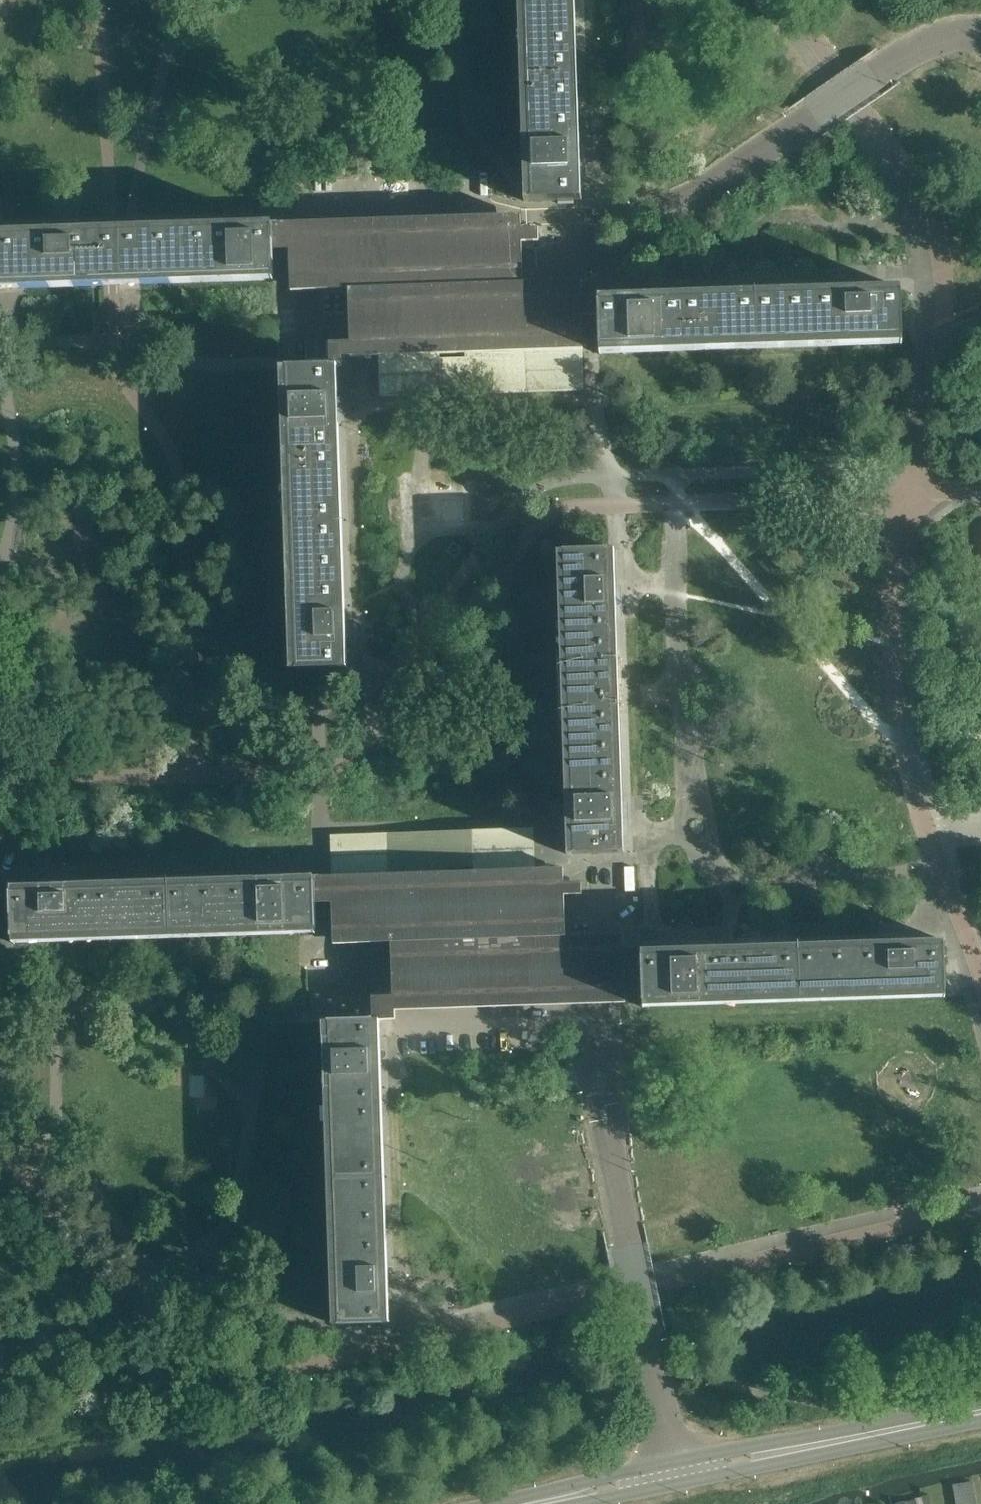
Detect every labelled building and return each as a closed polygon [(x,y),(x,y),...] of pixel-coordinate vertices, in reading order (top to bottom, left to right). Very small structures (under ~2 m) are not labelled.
[(569,0),(519,0),(525,201),(531,201),(575,200),(574,165),(579,165),(582,162),(584,157),(584,156),(582,152),(578,149),(574,149),(569,0)] [(584,390),(580,282),(523,284),(522,253),(521,215),(285,223),(286,248),(290,248),(291,291),(349,289),(351,357),(380,356),(381,397),(525,392),(584,390)] [(272,230),(272,223),(271,223),(271,224),(99,230),(0,233),(0,289),(10,289),(113,285),(249,281),(273,280),(273,281),(274,281),(273,274),(274,274),(273,247),(272,230)] [(598,303),(600,348),(600,353),(901,343),(901,338),(900,293),(865,294),(865,290),(862,286),(857,285),(852,287),(850,291),(850,295),(649,301),(648,297),(645,293),(641,292),(640,292),(636,294),(633,298),(633,302),(598,303)] [(340,618),(333,415),(338,414),(338,405),(332,402),(331,367),(286,369),(281,369),(291,670),(296,670),(341,669),(340,631),(346,631),(345,621),(342,618),(340,618)] [(618,853),(608,551),(564,552),(557,553),(558,553),(568,853),(567,853),(567,854),(573,854),(618,853)] [(565,937),(563,868),(535,869),(533,828),(389,834),(389,833),(331,835),(333,905),(334,944),(391,942),(393,1010),(585,1004),(625,1002),(623,935),(583,936),(565,937)] [(316,928),(315,905),(314,883),(279,883),(279,878),(264,878),(264,884),(62,891),(62,885),(47,886),(47,891),(13,892),(14,937),(14,944),(15,944),(15,942),(315,933),(315,934),(316,934),(316,928)] [(945,991),(943,946),(641,956),(643,1001),(643,1007),(644,1007),(644,1006),(944,996),(944,997),(945,997),(944,991),(945,991)] [(382,1271),(376,1074),(377,1074),(377,1073),(378,1072),(379,1072),(379,1071),(379,1070),(381,1070),(380,1054),(375,1055),(375,1043),(374,1020),(329,1021),(329,1022),(322,1022),(332,1324),(384,1322),(383,1287),(388,1286),(388,1271),(382,1271)] [(972,1482),(952,1485),(955,1503),(976,1503),(972,1482)] [(929,1495),(922,1496),(924,1503),(931,1503),(929,1495)]
